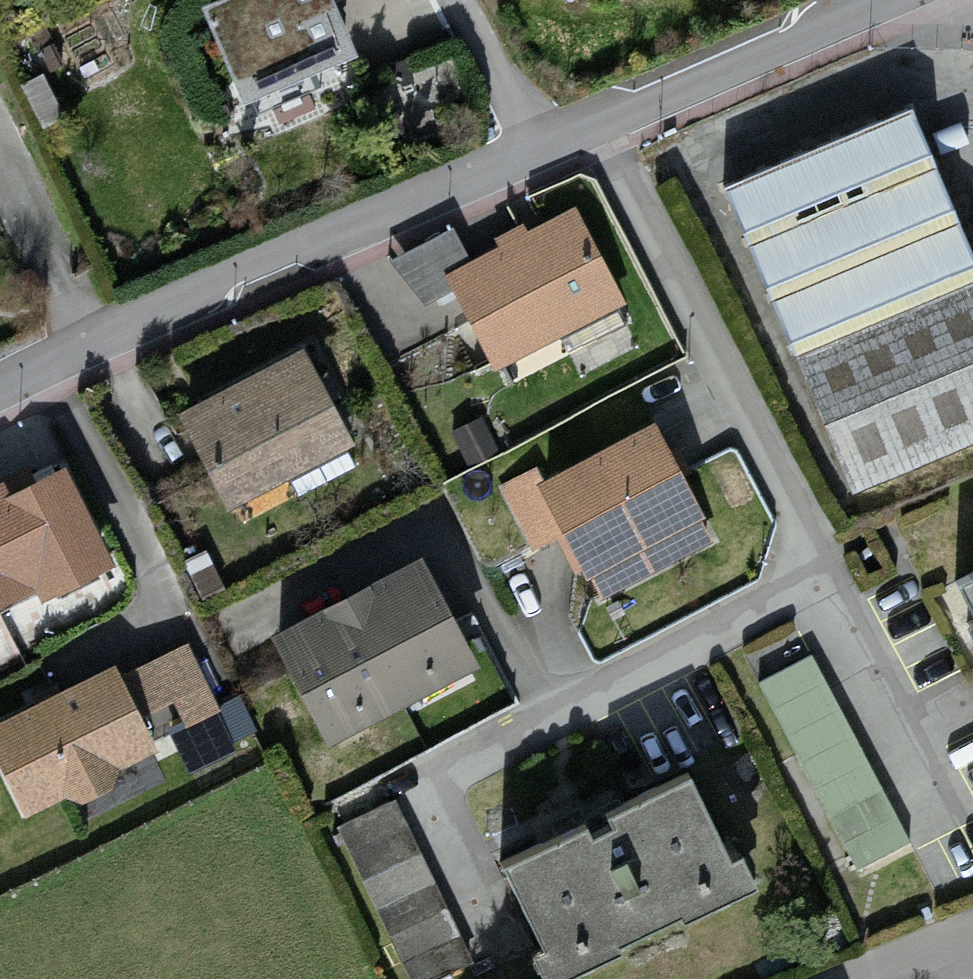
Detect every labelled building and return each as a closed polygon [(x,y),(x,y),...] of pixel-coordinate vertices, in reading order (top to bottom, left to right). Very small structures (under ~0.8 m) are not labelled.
[(206,16),(247,108),(357,59),(363,73),(422,48),(401,0),(243,0),(206,16)] [(738,195),(862,495),(972,450),(972,277),(939,194),(910,124),(738,195)] [(629,309),(580,213),(534,237),(528,225),(499,239),(504,249),(474,265),(447,278),(455,295),(497,376),(629,309)] [(447,278),(474,265),(456,233),(389,267),(426,309),(455,295),(447,278)] [(309,355),(184,419),(233,515),(359,451),(309,355)] [(662,426),(542,486),(593,586),(666,550),(693,561),(718,546),(662,426)] [(44,595),(50,608),(122,573),(74,473),(17,500),(10,485),(0,489),(0,616),(44,595)] [(426,560),(275,638),(332,748),(483,669),(426,560)] [(0,724),(0,767),(26,821),(75,798),(82,812),(122,792),(113,774),(173,746),(189,780),(239,756),(187,649),(126,679),(120,667),(0,724)] [(813,657),(757,687),(858,877),(914,848),(813,657)] [(513,866),(553,953),(539,960),(548,978),(574,978),(629,954),(625,944),(692,914),(697,923),(768,891),(752,858),(738,864),(699,780),(616,818),(622,831),(601,840),(596,829),(513,866)] [(341,832),(407,978),(453,978),(471,971),(397,807),(341,832)]
